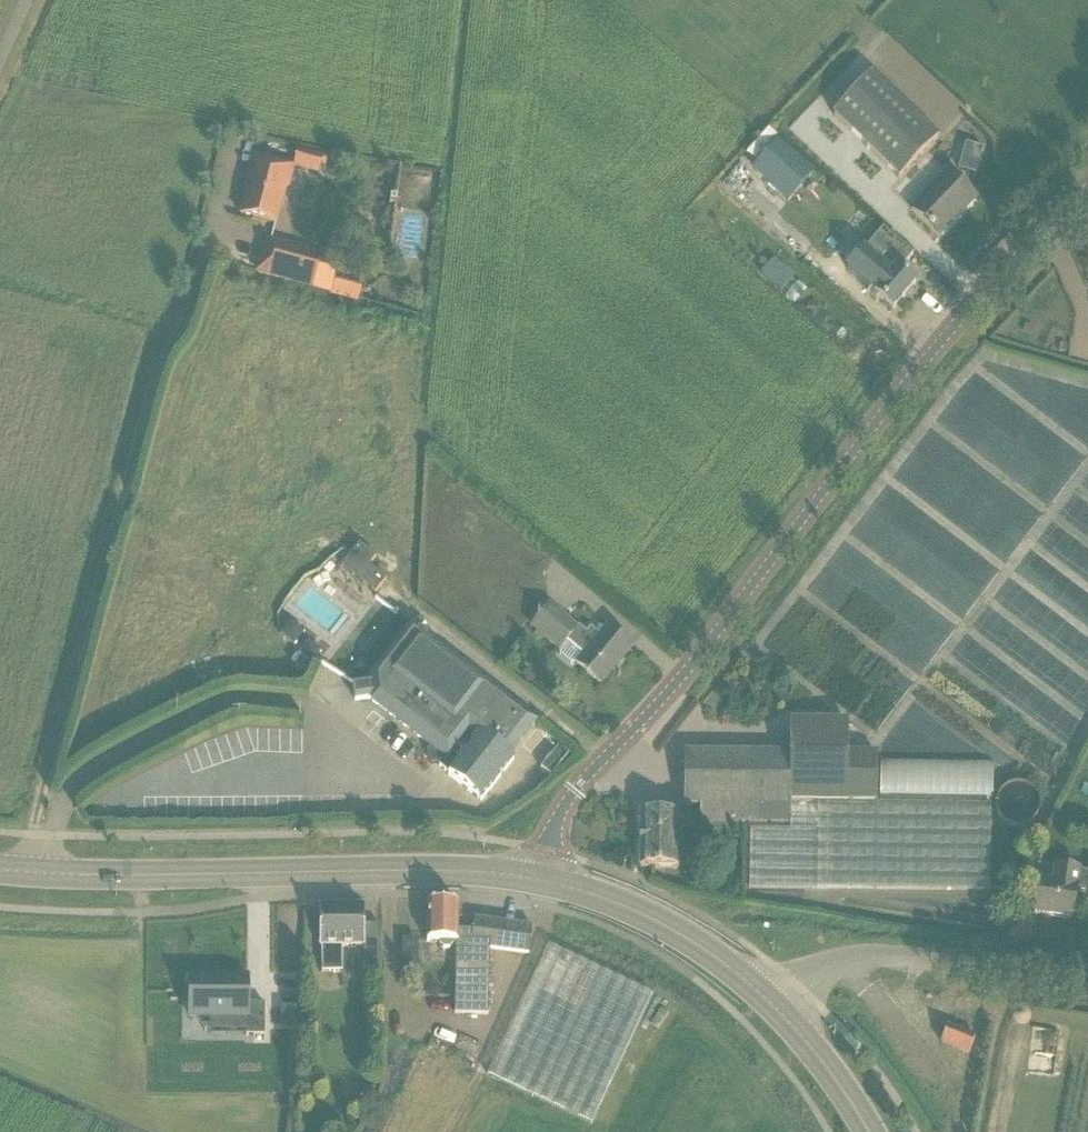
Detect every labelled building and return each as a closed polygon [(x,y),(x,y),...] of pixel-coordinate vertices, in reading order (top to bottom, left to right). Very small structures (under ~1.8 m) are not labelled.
[(870,74),(832,116),(898,179),(938,137),(870,74)] [(778,144),(754,171),(788,200),(811,173),(778,144)] [(328,158),(299,150),(294,165),(296,165),(295,169),(318,175),(321,166),(326,167),(328,158)] [(294,165),(252,154),(243,188),(245,188),(238,216),(277,226),(286,190),(289,190),(295,169),(296,165),(294,165)] [(975,198),(959,183),(947,172),(911,211),(922,222),(939,237),(953,222),(951,220),(958,213),(959,215),(975,198)] [(899,270),(913,254),(882,229),(863,252),(890,275),(874,294),(893,311),(916,284),(899,270)] [(256,274),(330,293),(337,267),(321,263),(323,254),(268,239),(264,256),(261,255),(256,274)] [(376,558),(359,545),(341,567),(375,594),(386,580),(369,567),(376,558)] [(533,627),(559,648),(561,655),(573,665),(578,664),(584,670),(601,684),(612,671),(611,670),(632,647),(633,646),(609,626),(601,635),(593,628),(588,634),(585,638),(575,630),(577,628),(551,606),(533,627)] [(481,802),(514,760),(509,757),(535,723),(411,626),(370,680),(369,680),(370,683),(353,685),(355,701),(373,699),(373,701),(372,701),(372,702),(376,705),(372,711),(381,717),(385,712),(432,749),(428,754),(435,760),(440,754),(445,759),(439,767),(449,775),(448,776),(481,802)] [(849,752),(849,722),(790,722),(790,753),(790,820),(790,831),(817,831),(817,802),(876,803),(877,753),(849,752)] [(701,829),(723,829),(737,829),(737,820),(790,820),(790,753),(685,753),(685,806),(701,806),(701,829)] [(990,889),(990,867),(990,833),(990,805),(876,803),(817,802),(817,831),(790,831),(750,831),(750,866),(750,888),(990,889)] [(640,815),(640,868),(677,868),(677,815),(640,815)] [(1059,869),(1057,885),(1038,882),(1034,914),(1071,919),(1076,889),(1087,891),(1087,873),(1059,869)] [(427,942),(437,942),(443,948),(449,948),(454,942),(456,942),(457,931),(457,905),(428,904),(427,927),(427,942)] [(319,947),(323,947),(323,973),(342,973),(342,946),(364,947),(364,931),(364,909),(319,909),(319,947)] [(489,946),(529,952),(530,950),(533,928),(474,920),(472,932),(457,931),(456,942),(453,1014),(487,1015),(489,946)] [(411,944),(412,974),(428,974),(427,943),(411,944)] [(645,994),(545,949),(536,969),(488,1075),(425,1047),(386,1131),(506,1131),(523,1094),(587,1123),(636,1014),(645,994)] [(364,952),(364,979),(380,979),(380,952),(364,952)] [(198,971),(192,1011),(250,1020),(247,1037),(265,1040),(270,1008),(252,1006),(256,980),(198,971)] [(199,1020),(191,1030),(199,1037),(208,1027),(199,1020)] [(969,1054),(975,1038),(947,1027),(941,1043),(969,1054)] [(357,1092),(352,1097),(353,1103),(357,1108),(364,1107),(368,1103),(368,1096),(363,1092),(357,1092)]
